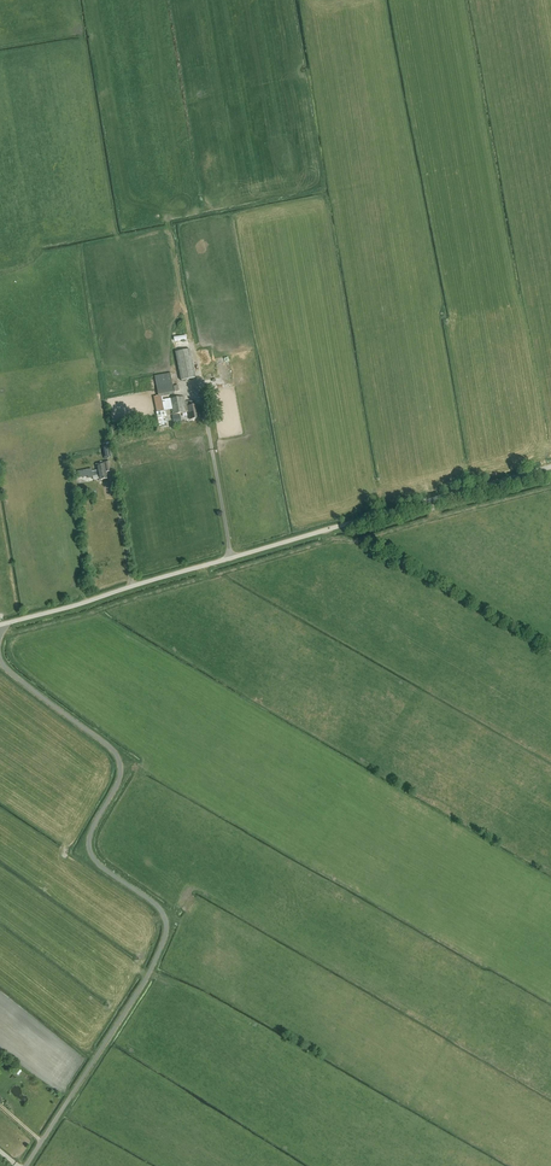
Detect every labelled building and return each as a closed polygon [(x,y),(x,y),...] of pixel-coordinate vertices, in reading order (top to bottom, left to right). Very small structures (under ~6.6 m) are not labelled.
[(175,352),(181,381),(196,378),(190,349),(175,352)] [(172,386),(170,373),(154,376),(158,396),(154,396),(159,427),(169,425),(167,411),(164,411),(162,401),(163,400),(162,394),(175,392),(180,391),(179,385),(172,386)] [(184,397),(169,400),(163,401),(164,411),(171,410),(172,415),(187,413),(187,412),(189,412),(190,420),(200,418),(198,410),(199,410),(198,405),(195,405),(194,400),(185,402),(184,397)] [(174,423),(182,421),(180,414),(172,416),(174,423)] [(106,460),(112,458),(110,445),(103,447),(106,460)] [(107,472),(111,471),(108,461),(103,462),(103,463),(96,464),(97,470),(92,471),(92,469),(78,472),(79,478),(88,476),(89,479),(94,478),(93,472),(97,471),(98,476),(99,475),(100,479),(99,479),(99,480),(109,478),(107,472)]
